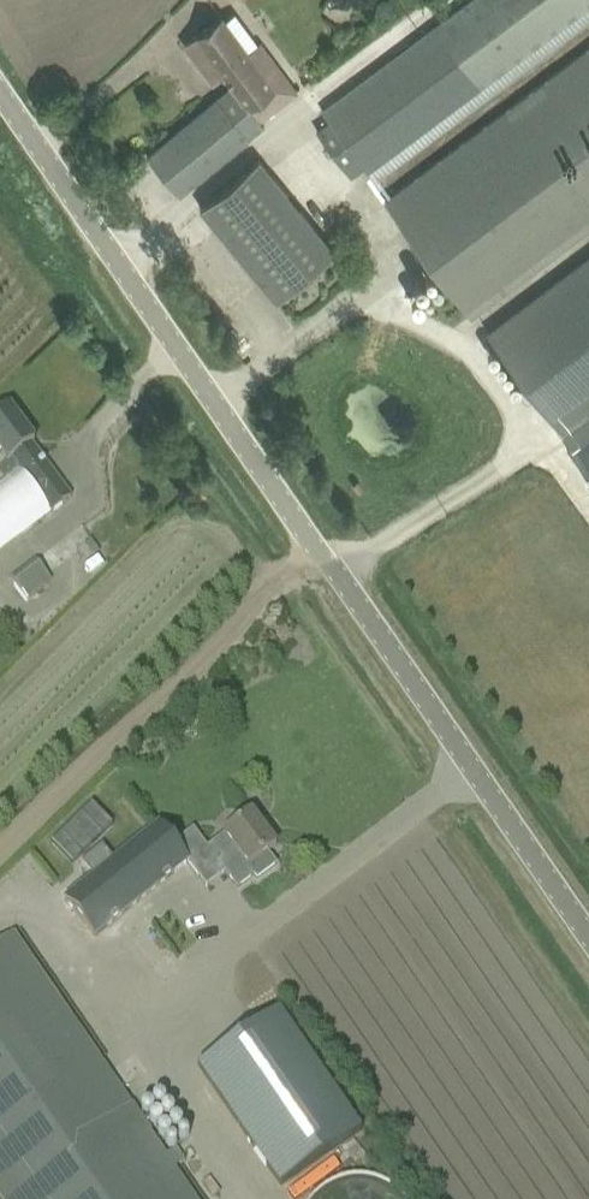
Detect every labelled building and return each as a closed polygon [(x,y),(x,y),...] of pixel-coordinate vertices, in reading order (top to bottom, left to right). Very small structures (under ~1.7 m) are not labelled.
[(381,178),(588,22),(588,0),(467,0),(322,108),(330,118),(318,127),(349,168),(361,160),(365,165),(369,170),(372,168),(381,178)] [(220,16),(205,27),(186,42),(212,77),(223,69),(238,89),(223,102),(218,97),(148,154),(181,194),(199,178),(267,125),(261,118),(296,91),(259,44),(248,52),(220,16)] [(388,201),(475,317),(588,230),(588,50),(388,201)] [(260,157),(200,206),(277,299),(336,250),(260,157)] [(565,437),(588,468),(588,259),(490,334),(565,437)] [(7,465),(0,471),(0,476),(6,484),(0,489),(0,554),(52,514),(71,500),(31,447),(34,444),(9,410),(0,417),(0,455),(7,465)] [(27,603),(51,584),(33,562),(10,582),(27,603)] [(246,871),(248,870),(257,882),(276,867),(267,856),(276,849),(252,816),(232,831),(223,837),(234,853),(221,862),(231,877),(244,868),(246,871)] [(63,901),(67,906),(94,941),(188,866),(157,826),(63,901)] [(14,935),(0,945),(0,1198),(1,1198),(194,1198),(14,935)] [(277,1015),(198,1069),(281,1191),(360,1136),(277,1015)] [(385,1196),(368,1186),(351,1184),(333,1186),(317,1194),(312,1198),(388,1198),(385,1196)]
